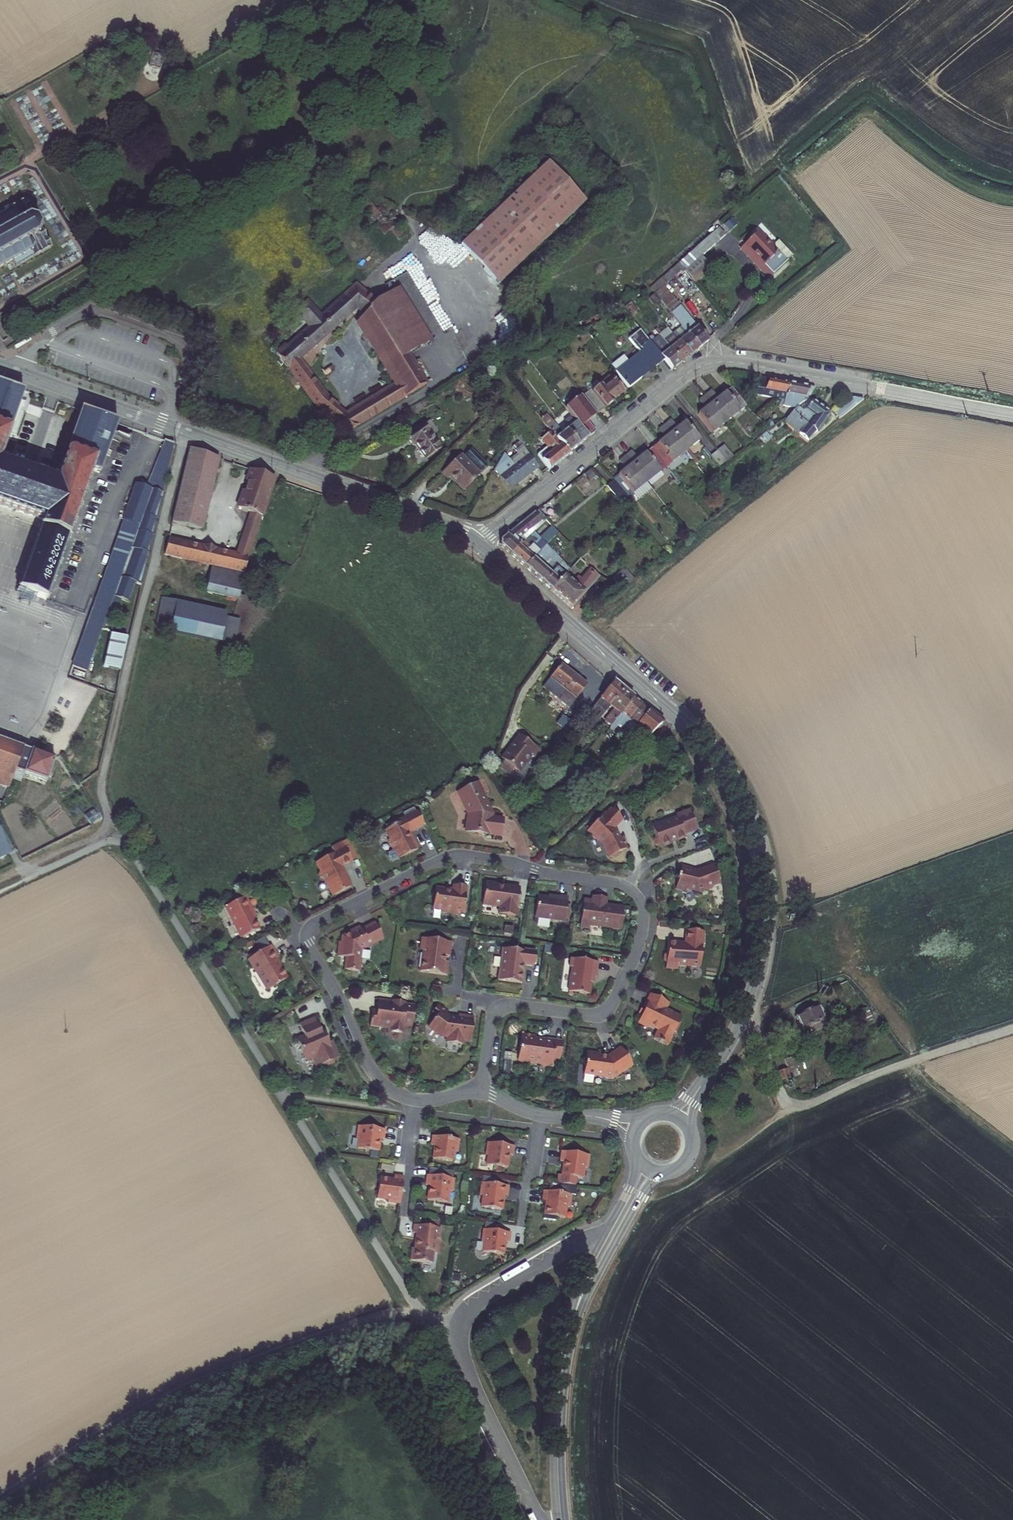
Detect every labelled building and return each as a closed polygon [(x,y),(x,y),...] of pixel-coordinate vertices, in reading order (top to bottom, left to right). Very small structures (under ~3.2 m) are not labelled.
[(150,50),(145,64),(160,68),(164,54),(150,50)] [(585,204),(548,163),(459,245),(496,286),(585,204)] [(4,267),(7,273),(55,247),(44,226),(38,230),(42,221),(38,214),(30,211),(33,210),(26,197),(0,211),(0,270),(4,267)] [(787,250),(767,230),(752,244),(773,264),(774,263),(783,272),(797,258),(788,249),(787,250)] [(715,233),(679,264),(685,270),(694,281),(711,267),(702,257),(722,240),(715,233)] [(382,263),(399,281),(422,261),(405,242),(382,263)] [(684,326),(701,348),(711,340),(667,286),(685,270),(679,264),(653,288),(656,292),(684,326)] [(350,315),(354,309),(370,302),(354,283),(318,314),(304,298),(289,311),(303,327),(270,355),(336,432),(344,416),(297,361),(350,315)] [(398,286),(370,302),(405,354),(431,338),(398,286)] [(656,292),(653,288),(645,295),(649,299),(656,292)] [(344,416),(336,432),(345,432),(423,385),(405,354),(375,305),(370,302),(350,315),(394,385),(344,416)] [(497,341),(514,331),(506,317),(489,327),(497,341)] [(701,348),(684,326),(674,334),(691,356),(701,348)] [(632,388),(645,378),(642,375),(655,364),(657,367),(665,361),(655,350),(640,331),(631,337),(643,351),(631,361),(627,355),(614,366),(632,388)] [(691,356),(674,334),(665,341),(683,363),(691,356)] [(683,363),(665,341),(655,350),(665,361),(673,370),(683,363)] [(642,375),(645,378),(657,367),(655,364),(642,375)] [(0,376),(0,510),(41,524),(16,589),(32,595),(46,600),(95,463),(102,464),(119,418),(85,402),(56,481),(1,462),(27,385),(0,376)] [(821,386),(798,381),(777,377),(766,376),(758,383),(758,390),(789,396),(796,390),(799,391),(798,397),(808,399),(809,393),(813,394),(814,392),(820,393),(821,386)] [(584,393),(596,409),(602,405),(606,410),(617,402),(616,400),(624,395),(613,380),(604,388),(599,382),(584,393)] [(724,391),(718,396),(712,388),(705,392),(724,420),(738,409),(724,391)] [(724,420),(705,392),(699,397),(705,406),(698,411),(711,429),(724,420)] [(770,434),(775,439),(806,415),(814,425),(806,431),(813,440),(822,433),(835,415),(820,399),(813,406),(810,402),(770,434)] [(843,420),(866,402),(858,399),(838,414),(843,420)] [(546,414),(542,421),(549,432),(566,454),(586,436),(576,422),(565,430),(554,418),(552,421),(546,414)] [(411,443),(422,459),(439,447),(431,436),(439,431),(430,418),(403,436),(409,444),(411,443)] [(672,418),(665,423),(686,451),(700,440),(686,421),(678,427),(672,418)] [(658,443),(671,462),(686,451),(665,423),(660,428),(666,437),(658,443)] [(546,448),(536,456),(546,469),(566,454),(549,432),(539,439),(546,448)] [(521,434),(515,438),(524,450),(529,446),(521,434)] [(151,491),(136,486),(72,666),(88,670),(114,597),(133,600),(137,588),(142,588),(175,444),(166,442),(151,491)] [(724,445),(716,451),(725,462),(732,456),(724,445)] [(194,448),(176,522),(203,529),(220,454),(194,448)] [(460,453),(440,473),(445,479),(447,477),(461,491),(488,465),(471,448),(463,456),(460,453)] [(664,465),(652,448),(639,457),(633,449),(626,454),(647,480),(660,470),(659,468),(664,465)] [(513,465),(503,453),(494,469),(513,493),(535,476),(532,473),(538,468),(525,451),(518,456),(521,459),(513,465)] [(725,462),(716,451),(710,455),(718,467),(725,462)] [(616,481),(628,495),(647,480),(626,454),(620,458),(626,467),(613,477),(616,481)] [(246,583),(278,476),(273,475),(252,469),(248,482),(250,483),(246,495),(244,494),(241,507),(255,511),(241,559),(169,537),(163,557),(213,574),(246,583)] [(628,495),(616,481),(608,487),(623,506),(631,499),(628,495)] [(505,554),(509,557),(522,545),(519,542),(542,524),(534,515),(499,543),(499,548),(505,554)] [(519,542),(522,545),(543,526),(542,524),(519,542)] [(517,565),(523,570),(545,552),(541,548),(535,553),(532,551),(530,553),(522,545),(509,557),(517,565)] [(566,580),(572,575),(545,552),(523,570),(536,582),(549,594),(566,580)] [(590,559),(583,566),(589,572),(596,565),(590,559)] [(610,583),(620,594),(633,584),(623,573),(610,583)] [(246,583),(213,574),(207,593),(241,602),(246,583)] [(560,604),(570,613),(599,582),(592,574),(589,577),(591,579),(579,592),(566,580),(549,594),(560,604)] [(227,617),(228,612),(163,598),(156,629),(237,646),(242,621),(227,617)] [(126,638),(110,634),(103,667),(119,671),(126,638)] [(561,665),(550,678),(566,692),(558,701),(567,708),(586,685),(561,665)] [(602,707),(606,710),(622,693),(613,685),(589,712),(589,713),(593,717),(602,707)] [(622,693),(606,710),(611,714),(601,725),(607,730),(617,718),(631,701),(622,693)] [(617,718),(626,725),(640,709),(631,701),(617,718)] [(555,725),(570,737),(589,713),(589,712),(582,706),(568,723),(561,718),(555,725)] [(633,738),(651,719),(640,709),(626,725),(619,733),(625,738),(630,742),(633,738)] [(647,743),(663,726),(651,719),(633,738),(637,741),(640,738),(647,743)] [(519,735),(500,758),(518,772),(531,755),(534,758),(539,751),(519,735)] [(0,736),(0,781),(9,784),(10,778),(22,745),(0,736)] [(625,738),(619,744),(624,748),(630,742),(625,738)] [(54,756),(22,745),(10,778),(20,782),(23,771),(45,779),(54,756)] [(496,815),(476,782),(457,793),(469,813),(467,831),(505,835),(507,816),(496,815)] [(103,818),(97,807),(84,815),(91,824),(103,818)] [(622,819),(609,807),(600,818),(599,816),(586,832),(594,840),(598,840),(602,843),(609,856),(613,856),(616,854),(618,851),(627,847),(621,836),(619,837),(617,833),(615,833),(613,829),(622,819)] [(695,829),(689,810),(676,814),(677,817),(651,825),(653,834),(652,837),(653,843),(657,844),(657,846),(670,842),(670,840),(682,836),(681,833),(695,829)] [(410,829),(424,822),(419,812),(405,819),(406,821),(387,830),(390,836),(387,837),(393,849),(395,848),(399,855),(418,846),(410,829)] [(13,851),(0,825),(0,858),(13,851)] [(319,870),(321,874),(324,875),(332,893),(351,884),(341,863),(351,858),(345,845),(316,859),(320,867),(319,870)] [(718,884),(711,867),(696,873),(683,870),(681,879),(680,878),(679,881),(681,881),(679,890),(688,891),(688,889),(701,892),(701,893),(712,889),(711,887),(718,884)] [(510,887),(484,883),(481,904),(499,907),(507,908),(506,915),(515,916),(518,893),(509,892),(510,887)] [(466,887),(452,885),(451,890),(434,888),(431,909),(440,910),(440,912),(457,914),(457,912),(465,913),(466,905),(464,905),(466,887)] [(539,896),(536,917),(566,921),(569,897),(561,896),(560,899),(539,896)] [(250,910),(244,897),(224,907),(239,939),(258,929),(248,910),(250,910)] [(594,907),(586,906),(582,934),(591,935),(592,931),(623,936),(626,914),(611,912),(611,914),(608,913),(609,904),(595,902),(594,907)] [(507,908),(499,907),(500,918),(506,915),(507,908)] [(349,931),(349,932),(342,936),(342,941),(339,940),(337,954),(346,955),(345,967),(358,969),(360,948),(382,937),(375,923),(361,930),(359,926),(349,931)] [(677,967),(700,968),(701,949),(703,949),(704,931),(684,930),(683,944),(667,943),(666,955),(664,957),(663,961),(665,964),(665,970),(677,971),(677,967)] [(451,942),(424,938),(421,941),(420,947),(423,950),(419,971),(446,975),(447,966),(444,961),(444,955),(449,956),(451,942)] [(255,942),(256,948),(266,946),(265,940),(255,942)] [(248,958),(268,990),(288,978),(276,958),(279,957),(271,944),(248,958)] [(499,979),(523,982),(524,963),(535,964),(537,949),(525,948),(524,950),(503,947),(499,979)] [(597,975),(599,960),(571,957),(570,965),(572,965),(569,990),(590,992),(592,974),(597,975)] [(868,962),(857,966),(861,974),(871,970),(868,962)] [(668,1004),(651,996),(645,1009),(646,1010),(642,1018),(639,1025),(649,1030),(650,1028),(658,1033),(654,1041),(668,1048),(675,1035),(678,1033),(679,1027),(678,1024),(680,1019),(664,1012),(668,1004)] [(470,1040),(473,1015),(458,1014),(458,1017),(449,1016),(445,1013),(448,1010),(438,1002),(432,1010),(436,1014),(427,1024),(440,1035),(448,1035),(448,1039),(451,1043),(459,1044),(463,1039),(470,1040)] [(412,1032),(415,1011),(403,1009),(403,1011),(397,1009),(396,1008),(394,1007),(378,1005),(376,1019),(374,1019),(371,1021),(370,1032),(381,1033),(383,1032),(392,1033),(392,1037),(402,1038),(403,1032),(402,1032),(403,1030),(404,1031),(412,1032)] [(810,1027),(813,1034),(827,1028),(818,1006),(801,1012),(795,1015),(801,1031),(810,1027)] [(867,1008),(860,1011),(866,1022),(873,1020),(867,1008)] [(319,1030),(314,1018),(299,1024),(304,1036),(296,1039),(304,1059),(311,1057),(315,1067),(323,1064),(327,1066),(333,1063),(335,1059),(337,1058),(330,1041),(327,1042),(322,1029),(319,1030)] [(534,1036),(519,1034),(516,1059),(526,1060),(529,1064),(539,1065),(539,1066),(551,1068),(552,1056),(559,1057),(561,1041),(546,1039),(546,1042),(533,1041),(534,1036)] [(633,1068),(620,1049),(608,1057),(609,1058),(606,1060),(601,1060),(601,1056),(587,1054),(584,1078),(614,1081),(633,1068)] [(784,1060),(787,1070),(789,1078),(798,1076),(796,1067),(799,1066),(796,1056),(784,1060)] [(787,1070),(778,1072),(780,1081),(789,1078),(787,1070)] [(384,1138),(385,1128),(358,1125),(357,1137),(359,1138),(358,1147),(379,1150),(380,1137),(384,1138)] [(459,1138),(432,1134),(431,1144),(434,1144),(433,1158),(453,1160),(455,1150),(457,1151),(459,1138)] [(514,1147),(487,1143),(485,1155),(487,1156),(486,1166),(507,1168),(508,1156),(512,1156),(514,1147)] [(590,1155),(562,1151),(560,1161),(564,1161),(562,1176),(558,1175),(556,1184),(576,1186),(577,1178),(583,1179),(584,1168),(588,1168),(590,1155)] [(455,1179),(427,1175),(426,1185),(430,1186),(428,1200),(448,1203),(450,1191),(453,1192),(455,1179)] [(400,1204),(403,1177),(393,1176),(393,1180),(378,1178),(376,1199),(387,1200),(387,1203),(400,1204)] [(502,1208),(505,1188),(491,1185),(492,1182),(481,1180),(477,1208),(490,1210),(490,1206),(502,1208)] [(549,1191),(543,1190),(542,1200),(546,1201),(544,1215),(564,1218),(566,1207),(569,1207),(571,1194),(575,1194),(576,1186),(556,1184),(550,1183),(549,1191)] [(442,1228),(412,1225),(411,1231),(415,1231),(411,1261),(435,1264),(438,1239),(440,1240),(442,1228)] [(510,1232),(483,1228),(481,1241),(484,1241),(483,1251),(503,1254),(505,1241),(509,1242),(510,1232)]
